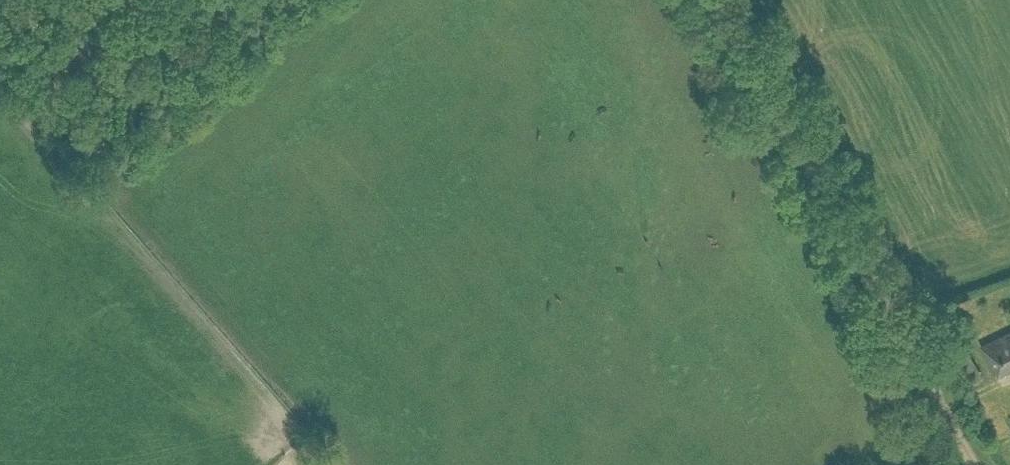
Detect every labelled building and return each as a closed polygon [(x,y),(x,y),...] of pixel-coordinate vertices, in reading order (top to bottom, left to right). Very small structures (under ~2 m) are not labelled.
[(970,383),(985,375),(949,313),(934,323),(970,383)] [(1009,369),(1009,331),(982,344),(995,372),(998,371),(1000,374),(1009,369)]
